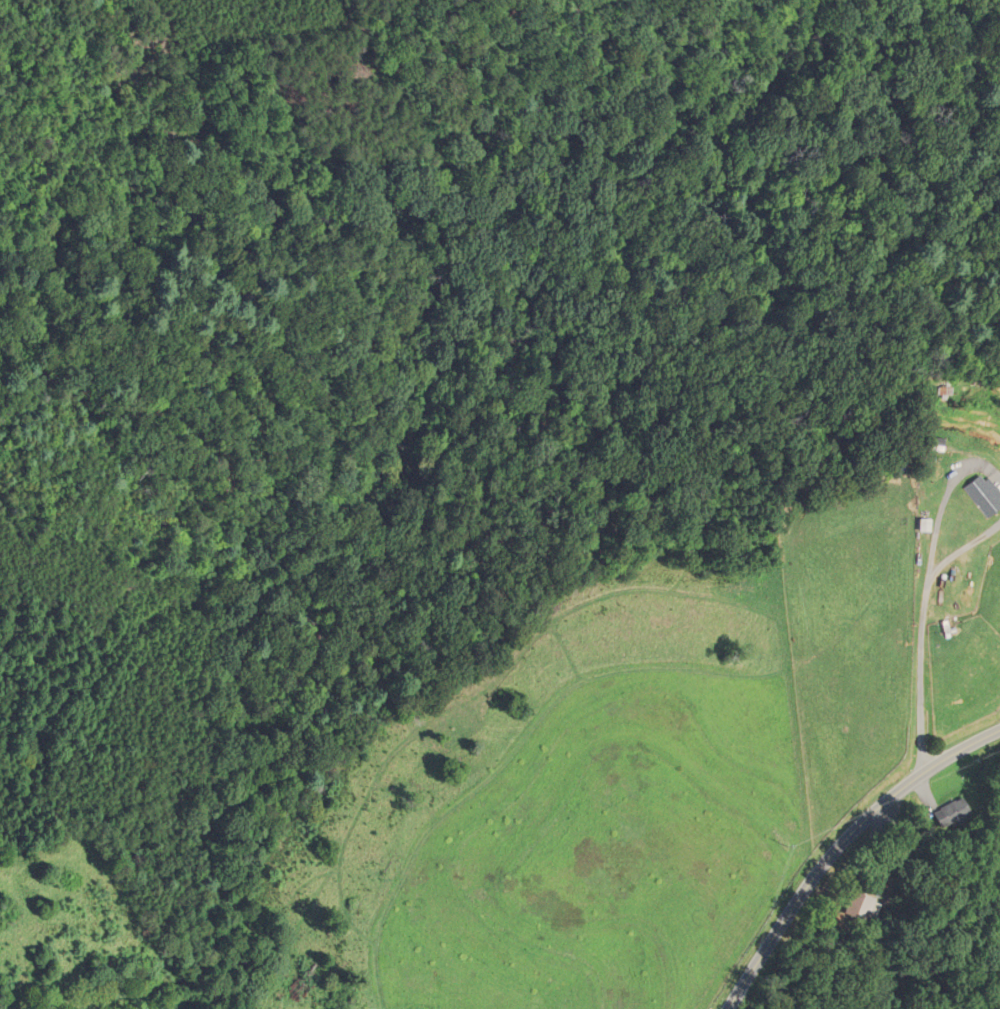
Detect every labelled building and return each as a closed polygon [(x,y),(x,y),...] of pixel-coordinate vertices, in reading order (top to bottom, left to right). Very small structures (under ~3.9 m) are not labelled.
[(941,440),(919,437),(917,449),(939,452),(941,440)] [(985,518),(999,506),(999,500),(978,473),(960,488),(985,518)] [(918,532),(927,532),(927,521),(918,521),(918,532)] [(969,816),(963,798),(931,810),(938,828),(969,816)] [(878,898),(858,890),(849,914),(869,921),(878,898)]
